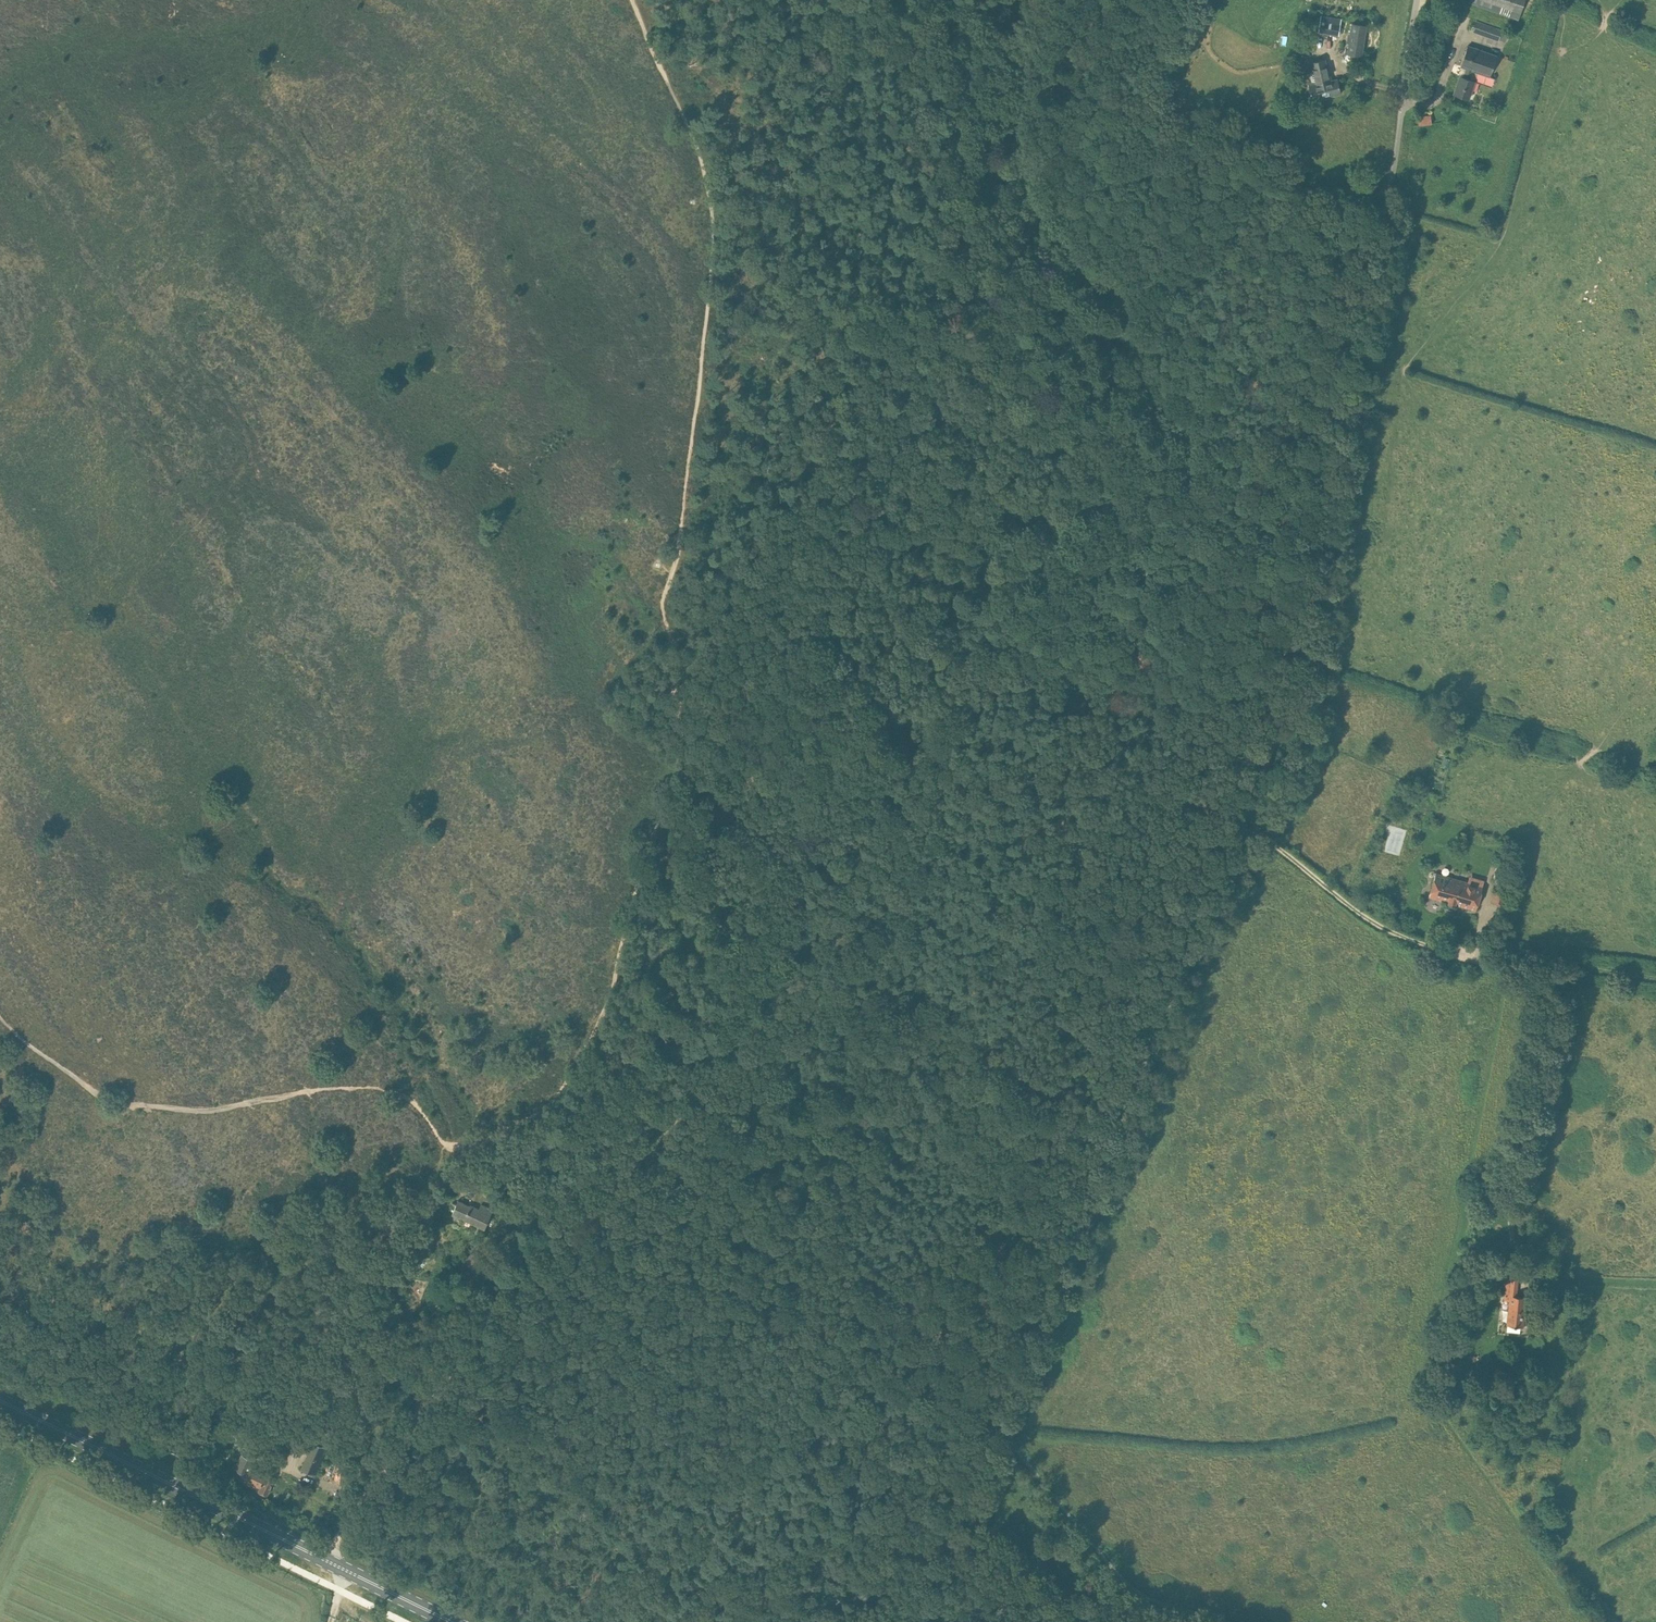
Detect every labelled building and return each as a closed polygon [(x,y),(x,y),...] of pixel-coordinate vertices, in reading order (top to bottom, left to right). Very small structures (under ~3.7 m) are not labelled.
[(1470,2),(1519,19),(1525,0),(1470,0),(1470,2)] [(1321,15),(1319,32),(1338,35),(1341,21),(1341,18),(1321,15)] [(1350,42),(1348,53),(1362,55),(1367,25),(1352,23),(1351,35),(1354,35),(1352,42),(1350,42)] [(1497,28),(1494,38),(1499,40),(1499,39),(1502,30),(1497,28)] [(1497,55),(1478,49),(1468,45),(1461,66),(1466,68),(1463,76),(1460,75),(1454,93),(1469,99),(1476,81),(1474,80),(1477,72),(1490,76),(1497,55)] [(1313,100),(1331,95),(1341,93),(1338,78),(1331,80),(1325,58),(1308,63),(1313,82),(1309,83),(1313,100)] [(1419,125),(1432,124),(1431,115),(1418,116),(1419,125)] [(1363,713),(1366,705),(1354,700),(1351,708),(1363,713)] [(1492,880),(1501,883),(1506,865),(1497,862),(1492,880)] [(1455,903),(1476,909),(1483,886),(1436,873),(1429,896),(1449,901),(1448,903),(1455,905),(1455,903)] [(1504,904),(1508,893),(1496,889),(1493,900),(1504,904)] [(1477,1182),(1485,1184),(1497,1186),(1498,1181),(1486,1179),(1478,1177),(1477,1182)] [(461,1217),(486,1228),(485,1227),(493,1209),(482,1204),(479,1210),(458,1201),(453,1214),(454,1215),(454,1216),(460,1219),(461,1217)] [(484,1237),(462,1219),(449,1234),(471,1253),(484,1237)] [(1471,1270),(1482,1272),(1487,1248),(1477,1246),(1471,1270)] [(485,1264),(478,1257),(473,1252),(465,1260),(471,1265),(478,1272),(485,1264)] [(1518,1279),(1507,1278),(1506,1278),(1504,1299),(1509,1300),(1506,1324),(1523,1326),(1526,1296),(1517,1295),(1518,1279)] [(239,1431),(227,1425),(224,1430),(236,1436),(239,1431)] [(301,1468),(316,1474),(328,1448),(313,1441),(301,1468)] [(259,1490),(268,1494),(276,1476),(252,1465),(251,1467),(250,1467),(253,1459),(242,1454),(235,1469),(245,1474),(247,1472),(248,1473),(244,1481),(260,1488),(259,1490)]
